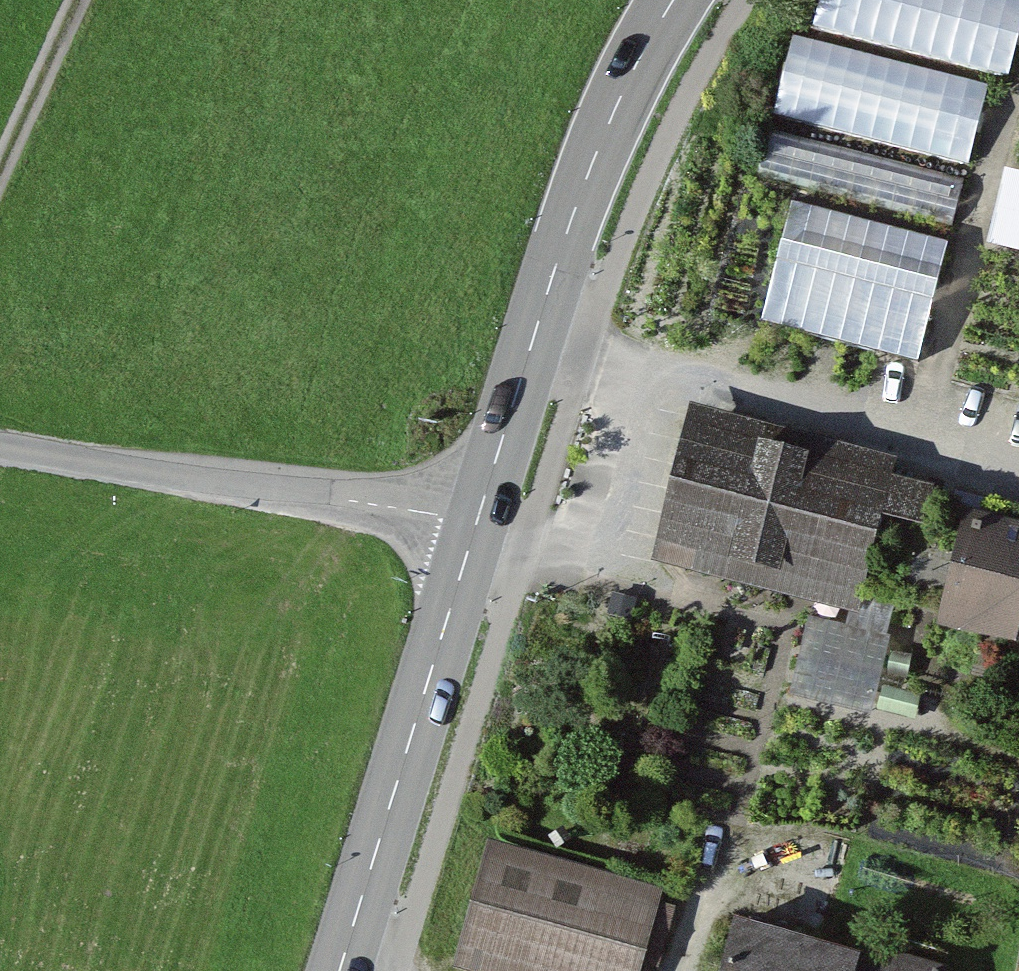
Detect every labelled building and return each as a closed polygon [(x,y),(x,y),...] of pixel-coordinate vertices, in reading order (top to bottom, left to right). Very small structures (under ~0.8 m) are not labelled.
[(820,32),(1016,76),(1018,61),(1018,0),(827,0),(820,32)] [(974,167),(995,88),(799,36),(778,116),(974,167)] [(1003,173),(986,248),(1018,256),(1018,177),(1003,173)] [(795,206),(767,332),(925,367),(953,240),(795,206)] [(899,466),(693,416),(655,572),(861,622),(867,599),(943,618),(967,519),(971,505),(894,486),(899,466)] [(967,519),(943,618),(938,638),(1018,657),(1018,531),(967,519)] [(891,642),(808,623),(790,699),(873,719),(891,642)] [(489,849),(456,970),(646,970),(666,896),(489,849)] [(736,935),(725,970),(861,970),(862,967),(736,935)] [(883,955),(873,970),(938,970),(883,955)]
